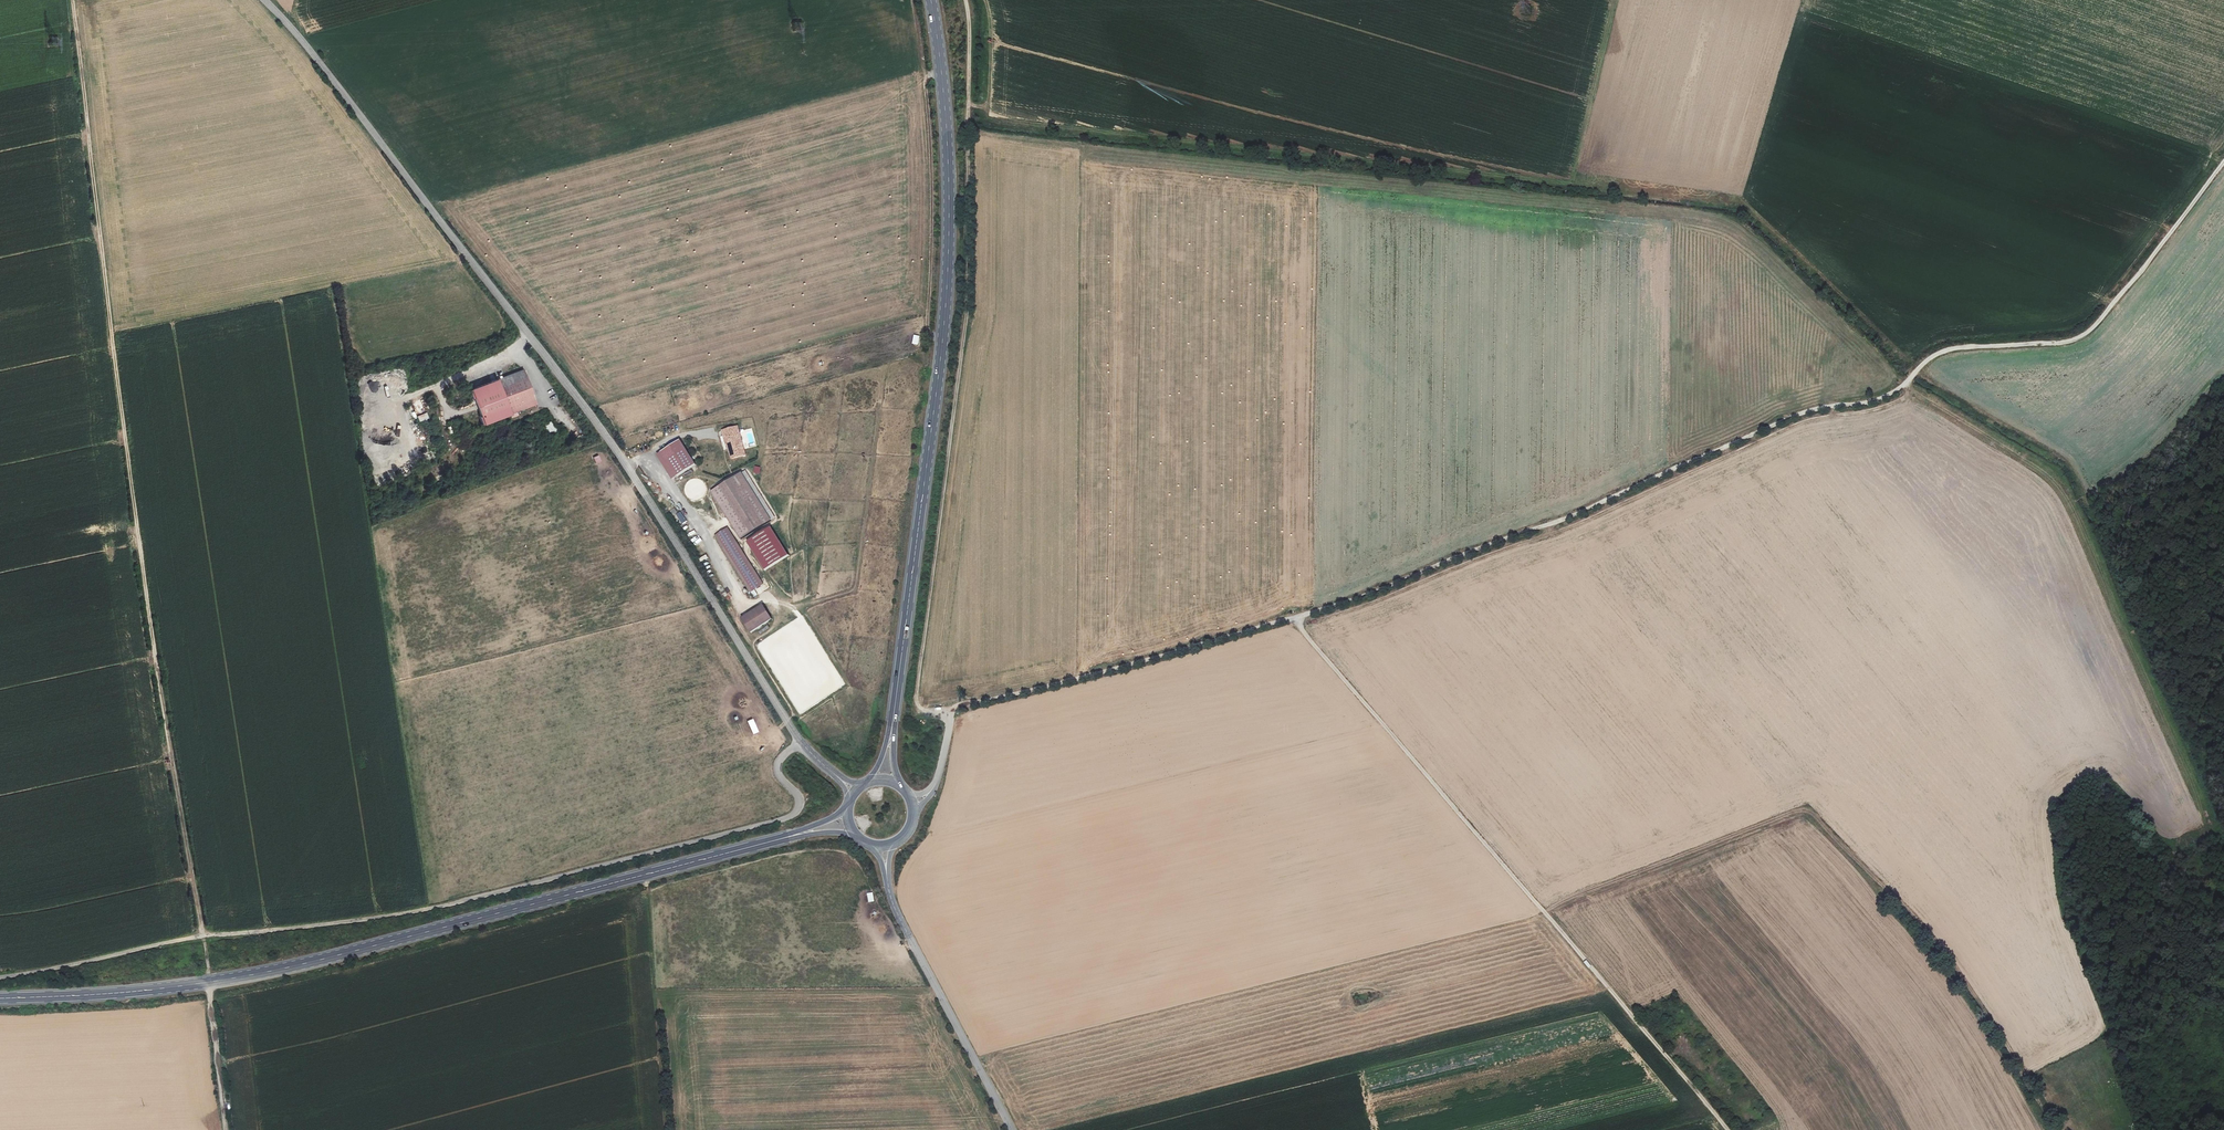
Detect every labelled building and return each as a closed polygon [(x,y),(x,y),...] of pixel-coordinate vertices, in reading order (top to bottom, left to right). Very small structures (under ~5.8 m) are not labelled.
[(481,424),(508,414),(509,416),(516,414),(515,411),(534,404),(521,369),(520,369),(468,389),(481,424)] [(427,412),(417,416),(419,422),(429,418),(427,412)] [(550,421),(544,426),(552,436),(558,431),(550,421)] [(738,427),(723,431),(726,442),(728,441),(730,449),(729,449),(732,459),(745,455),(738,427)] [(747,445),(755,442),(751,428),(742,431),(747,445)] [(680,441),(662,452),(667,460),(685,449),(680,441)] [(685,449),(667,460),(678,477),(695,465),(685,449)] [(596,464),(601,461),(598,455),(593,457),(596,464)] [(741,474),(712,492),(741,540),(772,520),(741,474)] [(682,512),(677,514),(683,524),(688,521),(682,512)] [(791,558),(774,528),(748,543),(765,573),(791,558)] [(728,529),(715,536),(751,592),(763,585),(728,529)] [(763,605),(742,618),(751,633),(772,619),(763,605)] [(728,610),(733,618),(736,616),(731,608),(728,610)]
